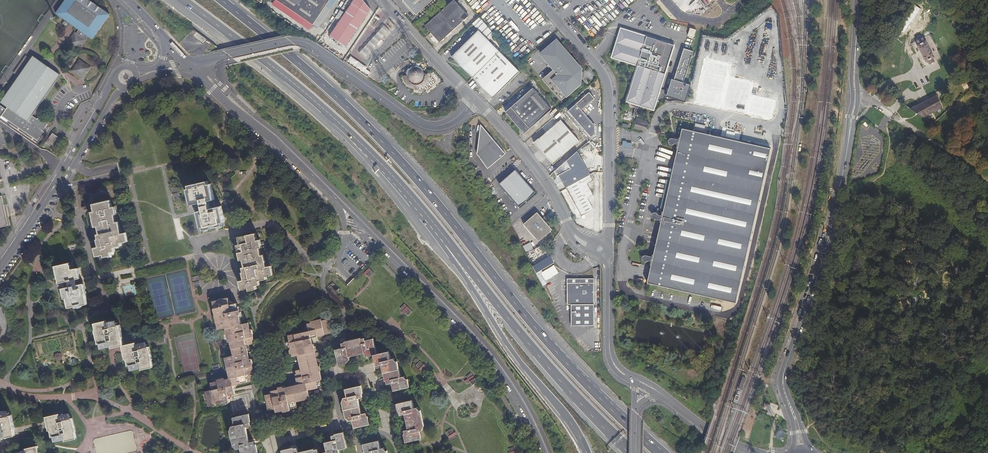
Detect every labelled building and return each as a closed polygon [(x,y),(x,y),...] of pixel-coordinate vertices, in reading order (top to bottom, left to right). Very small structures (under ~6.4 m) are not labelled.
[(79,50),(89,37),(93,40),(110,15),(88,0),(66,0),(56,14),(79,32),(76,35),(75,37),(73,36),(67,43),(69,44),(68,46),(74,51),(76,48),(79,50)] [(307,19),(313,23),(328,0),(277,0),(307,19)] [(364,0),(355,0),(330,35),(346,46),(371,9),(364,0)] [(402,1),(415,16),(433,0),(403,0),(402,1)] [(425,25),(440,41),(469,16),(455,0),(453,0),(425,25)] [(359,42),(364,45),(373,27),(368,25),(359,42)] [(385,26),(360,53),(365,58),(391,31),(385,26)] [(633,101),(662,107),(666,88),(666,85),(676,40),(621,27),(615,58),(641,63),(633,101)] [(688,36),(694,38),(696,30),(690,28),(688,36)] [(479,29),(452,56),(493,98),(520,72),(479,29)] [(577,71),(581,67),(557,38),(541,52),(554,67),(543,77),(562,99),(580,83),(577,79),(576,78),(578,76),(578,75),(579,73),(577,71)] [(933,58),(934,57),(925,41),(924,42),(922,38),(917,40),(919,44),(917,45),(926,61),(927,60),(929,64),(934,61),(933,58)] [(673,89),(673,91),(692,96),(696,78),(689,76),(696,44),(686,42),(679,74),(677,73),(674,86),(673,89)] [(0,103),(7,108),(5,111),(0,107),(0,118),(1,117),(37,142),(44,132),(42,131),(44,127),(45,128),(49,122),(40,116),(37,120),(31,116),(60,75),(32,56),(0,103)] [(91,68),(80,60),(72,71),(83,79),(91,68)] [(430,78),(430,77),(430,76),(429,75),(429,74),(429,73),(424,74),(423,70),(424,70),(423,69),(422,68),(421,68),(421,67),(420,67),(419,67),(418,66),(417,66),(416,66),(415,66),(414,67),(413,67),(412,67),(411,68),(410,68),(410,69),(409,69),(408,70),(407,72),(407,74),(406,76),(405,76),(405,77),(405,78),(405,80),(405,81),(406,82),(406,83),(407,84),(408,85),(409,85),(409,86),(410,87),(411,86),(412,87),(413,87),(414,88),(415,88),(416,89),(417,89),(417,90),(420,90),(420,88),(421,88),(422,88),(423,87),(424,87),(425,87),(425,86),(426,86),(427,85),(428,84),(428,83),(429,82),(429,81),(429,80),(430,79),(430,78)] [(533,87),(506,111),(525,133),(552,108),(533,87)] [(595,98),(590,92),(569,110),(591,136),(595,132),(595,125),(582,109),(595,98)] [(936,94),(909,109),(923,118),(943,107),(936,94)] [(535,142),(554,163),(580,141),(561,119),(535,142)] [(487,169),(504,154),(482,126),(480,127),(478,154),(487,169)] [(651,264),(647,282),(736,303),(770,147),(681,127),(679,135),(677,134),(677,138),(679,138),(677,143),(675,143),(675,146),(677,146),(663,210),(662,210),(661,213),(660,218),(660,221),(653,254),(652,254),(651,256),(650,261),(650,264),(651,264)] [(62,141),(52,134),(45,143),(55,150),(62,141)] [(586,143),(557,168),(560,173),(571,168),(570,164),(577,161),(576,158),(589,151),(595,148),(589,141),(586,143)] [(560,173),(565,184),(583,218),(592,213),(590,210),(593,208),(588,197),(593,194),(589,183),(594,180),(593,160),(589,151),(576,158),(577,161),(570,164),(571,168),(560,173)] [(498,184),(518,207),(534,192),(515,170),(498,184)] [(211,182),(210,179),(191,183),(192,187),(190,187),(194,202),(204,200),(206,209),(201,210),(204,225),(206,225),(207,228),(226,224),(225,221),(226,221),(227,221),(223,204),(218,205),(216,206),(214,198),(216,197),(212,181),(211,182)] [(9,226),(2,196),(0,197),(0,228),(9,226)] [(120,219),(119,211),(116,212),(114,204),(97,208),(98,216),(95,216),(98,226),(102,226),(103,233),(100,233),(102,246),(98,246),(100,255),(107,254),(107,255),(112,255),(111,252),(115,251),(114,246),(122,245),(121,243),(128,241),(126,232),(123,233),(121,224),(119,225),(118,219),(120,219)] [(525,223),(540,241),(554,229),(538,211),(525,223)] [(256,232),(238,236),(240,244),(237,245),(240,259),(243,259),(245,266),(242,267),(244,272),(242,272),(244,279),(238,280),(241,290),(249,288),(249,290),(257,288),(257,285),(261,284),(260,280),(267,278),(266,276),(274,274),(272,265),(265,267),(263,255),(261,255),(259,250),(261,249),(259,239),(257,240),(256,232)] [(531,243),(523,245),(526,252),(533,249),(531,243)] [(74,305),(74,306),(75,306),(76,308),(77,307),(78,309),(82,308),(81,306),(88,305),(85,291),(83,291),(82,285),(83,285),(83,283),(77,284),(76,280),(80,279),(77,268),(72,269),(70,269),(68,263),(55,267),(59,284),(61,283),(66,282),(67,287),(65,288),(69,306),(74,305)] [(334,281),(331,284),(337,290),(340,288),(334,281)] [(567,283),(567,304),(594,304),(594,284),(567,283)] [(254,372),(254,370),(252,361),(250,361),(247,345),(253,344),(253,343),(254,343),(253,340),(254,340),(254,338),(252,331),(251,331),(249,322),(242,324),(240,315),(241,315),(239,307),(238,307),(238,305),(236,305),(236,304),(230,305),(229,298),(213,301),(215,309),(213,309),(214,313),(215,313),(217,320),(219,320),(221,330),(228,328),(230,337),(228,337),(230,346),(230,347),(232,346),(234,356),(227,357),(229,367),(228,367),(230,379),(225,380),(225,379),(220,380),(220,381),(211,383),(212,390),(206,392),(209,407),(216,406),(216,404),(225,401),(226,403),(230,402),(229,395),(236,394),(234,385),(247,382),(246,375),(253,374),(253,372),(254,372)] [(0,303),(0,306),(4,309),(8,325),(14,324),(13,317),(11,306),(3,300),(0,303)] [(412,311),(405,304),(401,307),(408,315),(412,311)] [(306,399),(309,398),(308,397),(311,396),(309,389),(323,387),(321,380),(323,380),(320,368),(319,368),(315,349),(316,348),(315,344),(313,344),(312,338),(332,333),(333,333),(330,320),(327,320),(327,319),(326,319),(322,320),(322,319),(311,321),(311,322),(308,323),(309,330),(289,335),(291,344),(289,344),(292,353),(294,352),(295,355),(302,353),(305,368),(299,369),(299,373),(298,373),(299,379),(300,379),(301,383),(297,384),(283,387),(283,386),(278,387),(279,388),(272,390),(273,393),(265,394),(269,409),(276,407),(277,410),(283,409),(284,410),(289,409),(289,408),(297,406),(296,399),(305,397),(306,399)] [(96,329),(97,330),(98,334),(97,334),(97,336),(100,335),(101,340),(98,341),(99,342),(101,342),(102,345),(101,345),(102,347),(110,345),(110,347),(110,348),(121,346),(123,352),(125,352),(126,357),(125,357),(126,359),(127,359),(127,360),(128,365),(127,365),(127,367),(129,367),(129,371),(139,369),(139,370),(153,367),(151,359),(150,359),(149,354),(150,354),(150,351),(148,352),(147,347),(149,347),(148,345),(146,345),(146,342),(147,342),(146,341),(136,343),(124,345),(123,343),(124,343),(122,337),(122,336),(121,336),(120,333),(120,332),(121,331),(121,330),(120,330),(119,326),(120,326),(119,324),(118,324),(117,320),(106,323),(106,321),(94,324),(95,329),(96,329)] [(98,334),(97,330),(95,331),(98,345),(100,344),(101,349),(110,347),(110,345),(102,347),(101,345),(102,345),(101,342),(99,342),(98,341),(101,340),(100,335),(97,336),(97,334),(98,334)] [(349,358),(350,358),(349,357),(365,353),(365,356),(374,354),(376,363),(377,362),(378,366),(382,365),(386,380),(387,380),(388,384),(390,383),(390,384),(392,383),(394,390),(409,386),(407,379),(405,379),(404,379),(404,376),(401,377),(401,376),(397,361),(395,361),(394,357),(391,358),(389,351),(377,353),(377,351),(376,346),(375,346),(373,338),(367,339),(366,340),(365,337),(364,338),(362,339),(362,338),(345,341),(345,343),(342,343),(343,348),(340,348),(335,349),(338,366),(347,364),(347,362),(346,361),(350,361),(349,358)] [(59,361),(63,357),(58,352),(54,357),(59,361)] [(421,361),(417,365),(423,372),(427,368),(421,361)] [(472,374),(464,379),(469,386),(477,381),(472,374)] [(358,398),(361,397),(362,397),(359,384),(344,388),(346,396),(343,397),(344,400),(342,401),(346,418),(347,418),(348,421),(351,420),(353,428),(369,425),(367,417),(366,417),(366,416),(366,415),(368,414),(367,412),(363,413),(362,411),(360,411),(358,403),(359,403),(358,398)] [(413,401),(397,404),(399,411),(400,411),(400,415),(405,414),(409,429),(405,430),(405,434),(404,434),(406,442),(420,439),(419,432),(420,432),(420,430),(422,430),(422,428),(424,427),(423,425),(420,410),(418,410),(417,407),(414,407),(413,401)] [(15,436),(14,428),(13,429),(12,424),(13,423),(12,421),(11,422),(9,422),(8,417),(10,417),(11,416),(11,415),(8,415),(8,413),(9,412),(9,410),(0,412),(0,438),(3,437),(3,439),(15,436)] [(65,441),(77,438),(75,431),(74,426),(75,426),(74,424),(73,424),(71,424),(70,419),(72,419),(73,419),(73,417),(70,418),(70,415),(71,415),(70,413),(59,415),(59,413),(45,417),(47,424),(50,423),(51,430),(49,430),(48,430),(49,432),(51,432),(52,436),(52,437),(53,436),(55,442),(65,439),(65,441)] [(247,432),(245,425),(251,424),(252,424),(251,419),(250,416),(249,416),(233,420),(234,424),(235,427),(232,428),(232,429),(232,431),(230,431),(233,445),(236,444),(237,448),(240,447),(241,451),(241,452),(250,452),(258,451),(257,447),(256,444),(258,444),(257,441),(253,442),(252,440),(250,440),(247,432)] [(452,429),(446,433),(451,441),(457,437),(452,429)] [(336,452),(339,452),(339,450),(339,448),(347,446),(343,431),(332,434),(332,435),(329,436),(329,435),(328,436),(328,440),(327,440),(327,441),(322,442),(324,451),(323,451),(319,452),(315,452),(314,449),(312,449),(312,448),(298,451),(298,450),(296,450),(296,447),(293,447),(293,446),(283,448),(283,449),(282,449),(283,452),(336,452)] [(136,449),(136,446),(131,435),(112,436),(101,440),(109,440),(103,443),(104,451),(100,442),(100,450),(97,451),(97,452),(108,452),(116,449),(126,449),(126,451),(131,451),(136,449)] [(386,450),(385,449),(383,450),(383,447),(380,448),(378,440),(363,443),(365,451),(366,451),(366,452),(386,452),(386,450)]
